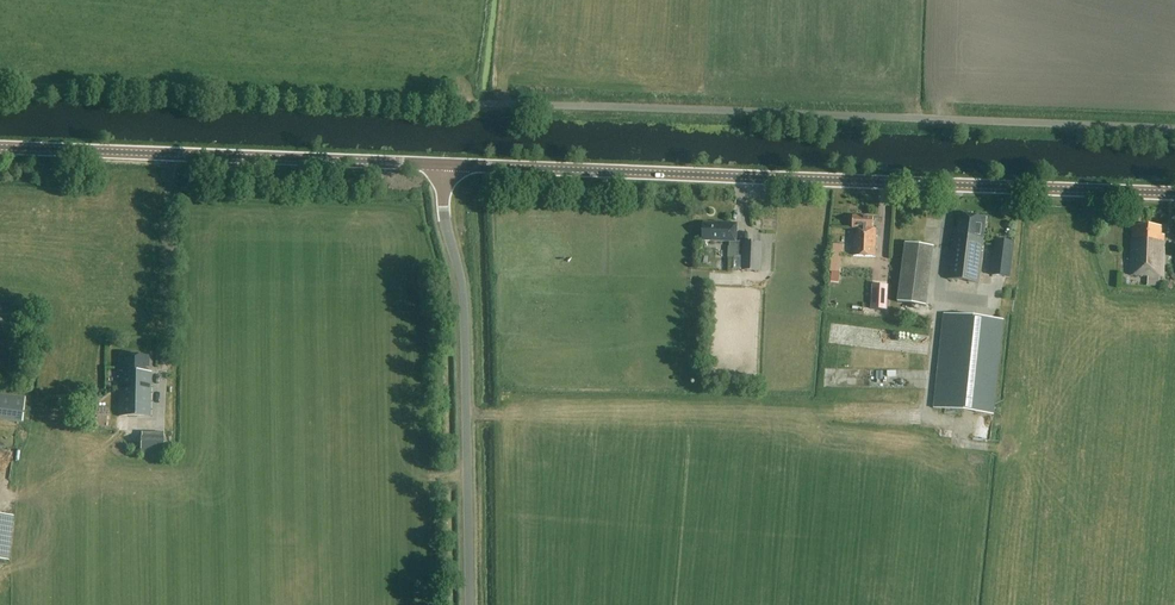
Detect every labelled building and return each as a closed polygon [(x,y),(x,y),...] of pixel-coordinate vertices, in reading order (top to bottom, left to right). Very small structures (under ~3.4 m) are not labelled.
[(984,239),(987,218),(959,215),(958,229),(954,229),(953,241),(953,247),(952,247),(948,279),(980,283),(984,252),(983,252),(983,248),(984,248),(985,239),(984,239)] [(876,258),(878,229),(873,229),(874,217),(853,216),(853,229),(857,229),(857,236),(855,235),(854,257),(876,258)] [(742,272),(762,272),(763,243),(743,242),(736,242),(737,224),(703,222),(702,242),(730,243),(730,248),(736,248),(736,258),(743,258),(742,272)] [(1162,278),(1163,237),(1158,237),(1159,228),(1131,227),(1129,276),(1162,278)] [(1009,277),(1012,244),(997,242),(993,275),(1009,277)] [(832,244),(829,280),(840,281),(843,245),(832,244)] [(927,306),(935,248),(906,244),(898,302),(927,306)] [(722,276),(722,261),(714,261),(713,276),(722,276)] [(1098,291),(1108,291),(1109,279),(1098,279),(1098,291)] [(851,307),(861,307),(860,288),(850,288),(851,307)] [(994,414),(1004,319),(943,313),(934,408),(994,414)] [(147,361),(147,345),(122,345),(122,361),(118,361),(118,373),(118,416),(149,416),(150,361),(147,361)] [(36,379),(35,369),(23,370),(23,380),(36,379)] [(84,371),(84,390),(95,390),(95,371),(84,371)] [(23,381),(23,393),(34,393),(34,381),(23,381)] [(25,399),(0,396),(0,422),(22,425),(25,399)] [(829,405),(830,416),(851,415),(850,404),(829,405)] [(916,404),(913,412),(935,419),(937,411),(916,404)] [(106,427),(108,409),(84,407),(83,425),(106,427)] [(164,456),(164,433),(141,433),(140,456),(164,456)] [(13,518),(0,516),(0,559),(8,560),(13,518)]
